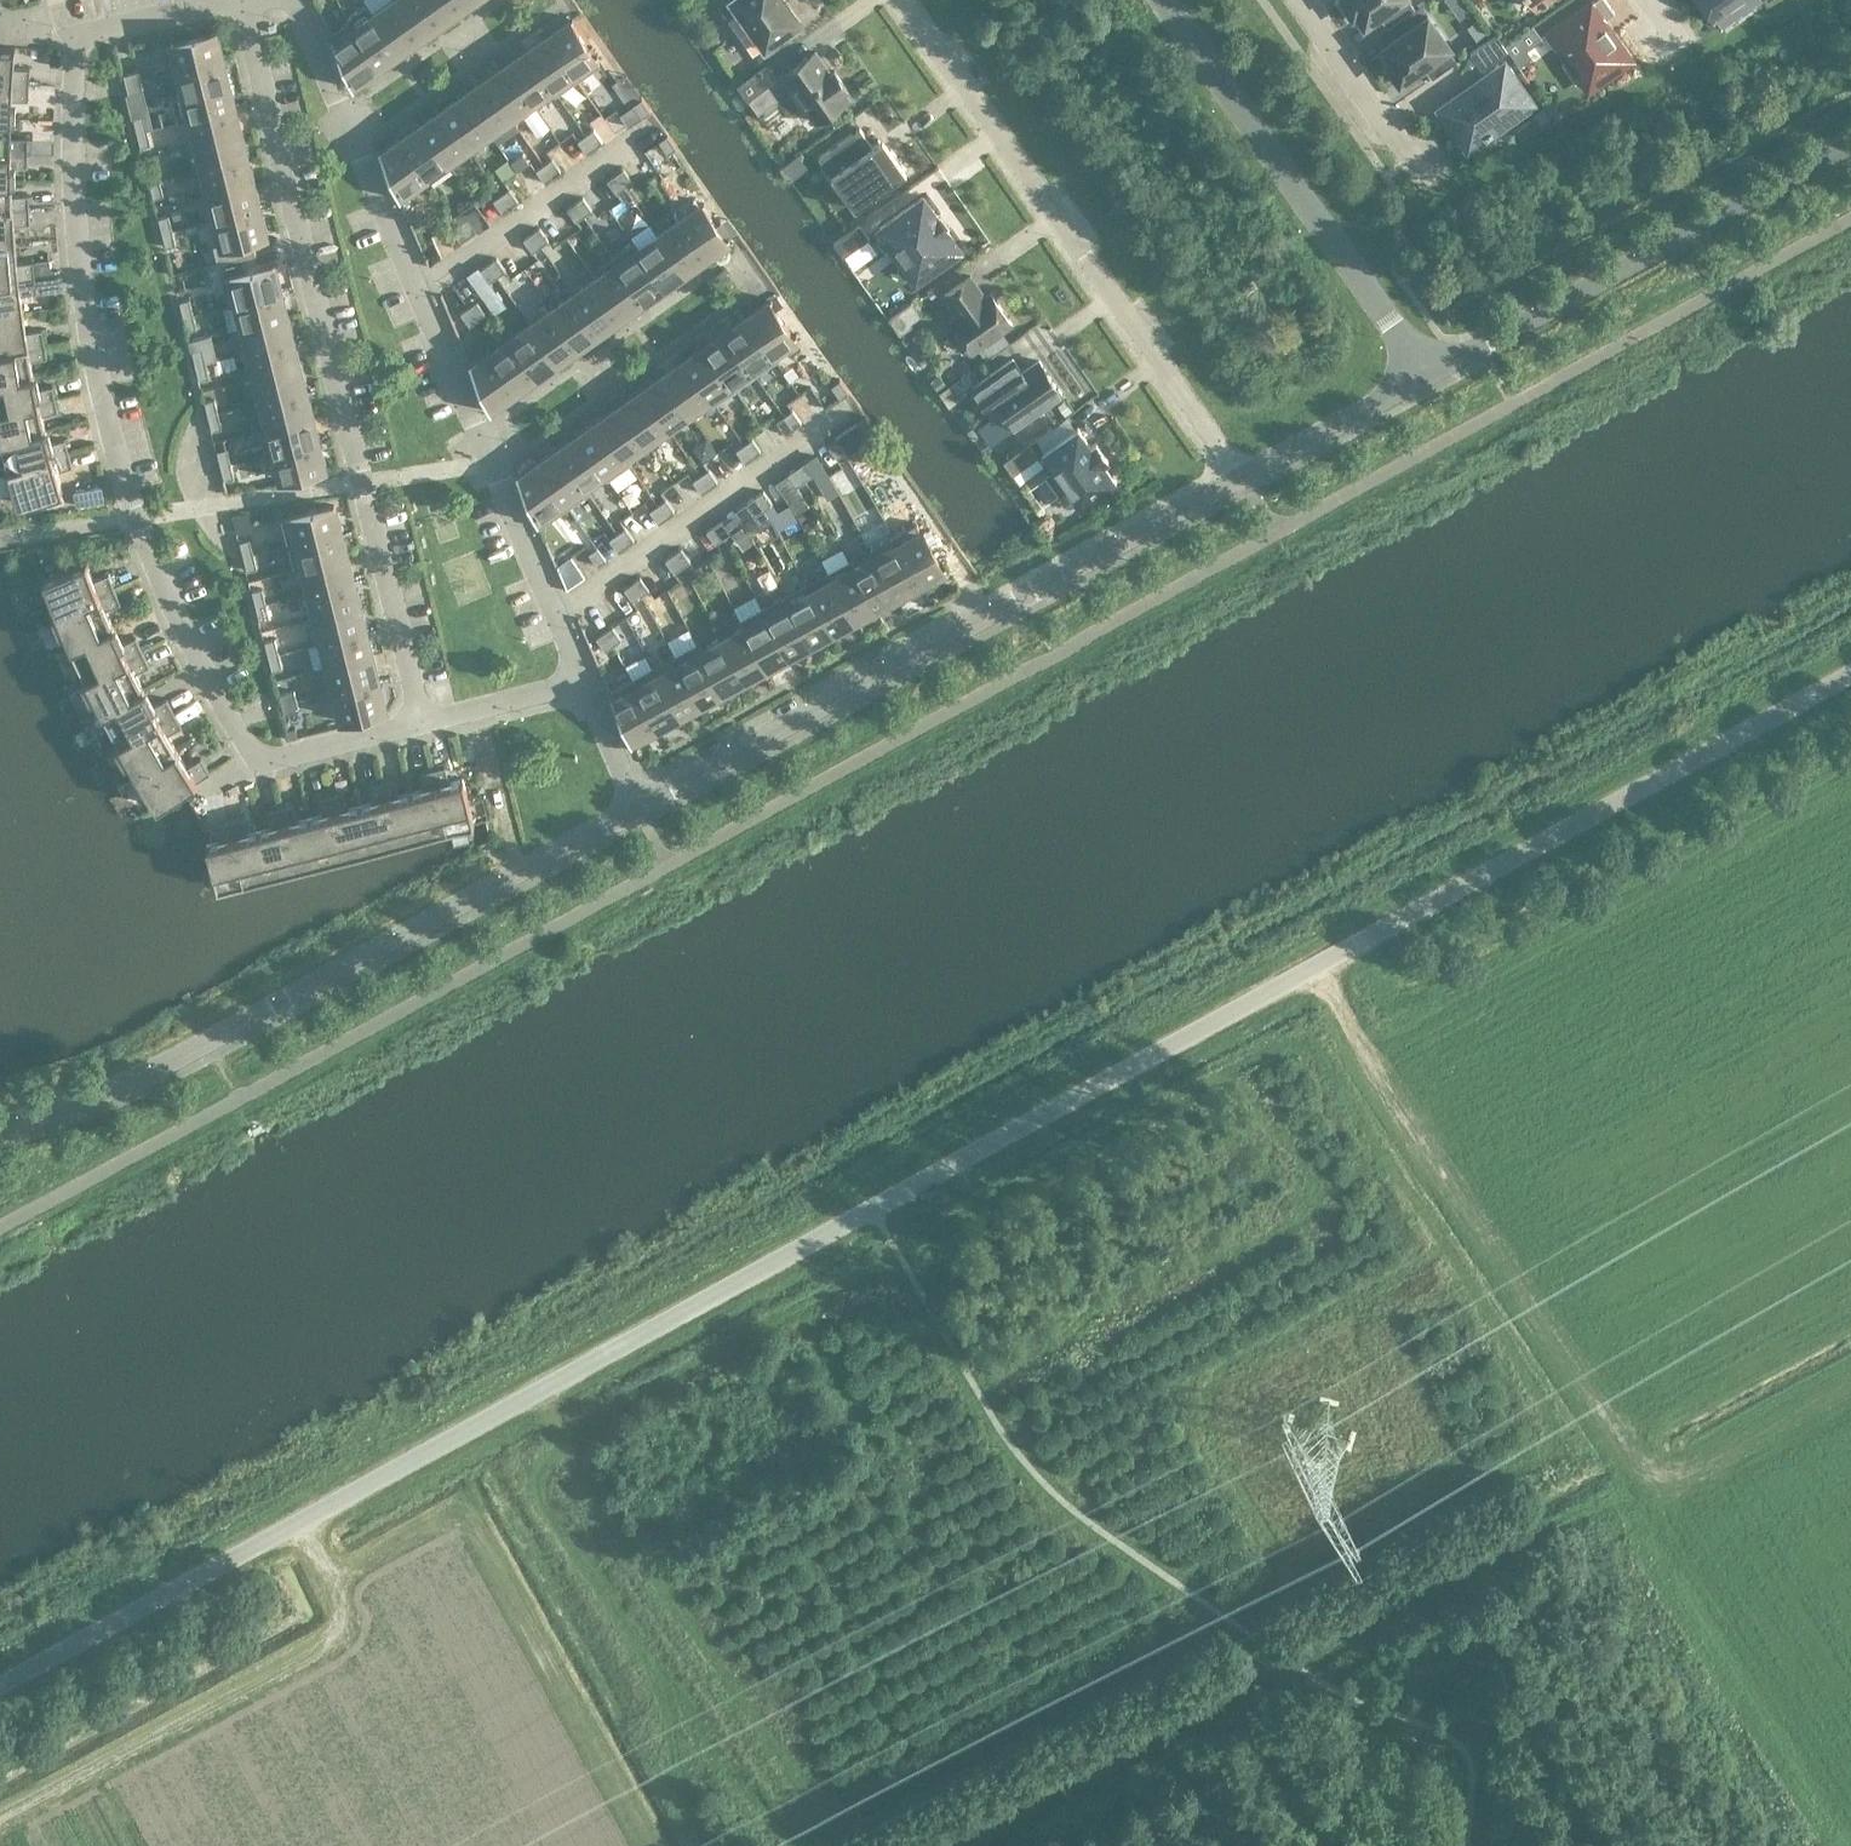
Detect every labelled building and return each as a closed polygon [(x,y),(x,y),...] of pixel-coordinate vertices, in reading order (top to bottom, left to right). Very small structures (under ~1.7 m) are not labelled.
[(397,0),(393,0),(374,13),(400,50),(422,35),(397,0)] [(429,0),(397,0),(422,35),(443,20),(429,0)] [(461,0),(429,0),(443,20),(464,5),(461,0)] [(766,46),(801,21),(788,3),(788,2),(788,1),(787,1),(786,0),(716,0),(730,19),(754,53),(766,45),(766,46)] [(1354,13),(1357,10),(1366,22),(1380,12),(1389,25),(1414,7),(1410,0),(1345,0),(1354,13)] [(1607,0),(1594,0),(1548,32),(1569,62),(1570,68),(1577,78),(1582,80),(1584,83),(1582,85),(1588,93),(1602,83),(1601,81),(1633,58),(1605,19),(1615,11),(1607,0)] [(1714,18),(1739,0),(1701,0),(1714,18)] [(374,13),(356,27),(354,28),(380,64),(400,50),(374,13)] [(1450,46),(1428,16),(1385,46),(1393,59),(1389,62),(1401,80),(1424,64),(1433,76),(1457,60),(1448,47),(1450,46)] [(573,17),(547,36),(578,80),(601,64),(596,57),(599,54),(599,53),(595,55),(571,21),(574,18),(573,17)] [(354,83),(380,64),(354,28),(356,27),(351,19),(331,33),(354,88),(355,87),(354,83)] [(1490,34),(1480,20),(1469,27),(1479,41),(1490,34)] [(1534,25),(1507,45),(1521,64),(1534,55),(1529,48),(1543,38),(1534,25)] [(171,74),(180,72),(179,70),(223,59),(215,28),(214,29),(215,33),(174,43),(173,39),(172,39),(173,44),(164,46),(171,74)] [(1497,33),(1471,51),(1482,66),(1508,48),(1497,33)] [(578,80),(547,36),(527,50),(553,87),(552,88),(557,95),(578,80)] [(30,83),(31,68),(14,67),(16,46),(0,45),(0,82),(30,83)] [(553,87),(527,50),(507,64),(533,101),(552,88),(553,87)] [(816,51),(813,53),(783,74),(817,121),(849,98),(844,90),(848,88),(835,70),(831,73),(816,51)] [(229,83),(223,59),(179,70),(180,72),(185,94),(229,83)] [(1505,62),(1440,108),(1459,136),(1457,138),(1468,154),(1482,143),(1480,141),(1534,103),(1505,62)] [(533,101),(507,64),(486,79),(511,116),(533,101)] [(777,78),(767,64),(739,84),(749,97),(777,78)] [(124,74),(127,84),(142,80),(139,70),(124,74)] [(511,116),(486,79),(464,94),(490,131),(511,116)] [(144,89),(142,80),(127,84),(129,93),(144,89)] [(0,82),(0,117),(12,117),(13,99),(29,99),(30,83),(0,82)] [(235,107),(229,83),(185,94),(191,118),(235,107)] [(490,131),(464,94),(443,109),(469,146),(490,131)] [(630,107),(620,113),(629,126),(643,116),(650,112),(651,110),(642,98),(634,104),(630,107)] [(242,133),(235,107),(191,118),(198,144),(242,133)] [(1553,118),(1545,107),(1534,114),(1542,125),(1553,118)] [(469,146),(443,109),(421,124),(447,161),(469,146)] [(134,117),(138,132),(148,129),(144,115),(134,117)] [(0,117),(0,152),(28,152),(28,136),(12,136),(12,117),(0,117)] [(447,161),(421,124),(401,139),(427,175),(447,161)] [(861,128),(820,157),(820,158),(832,175),(856,208),(902,175),(904,177),(905,176),(904,174),(907,172),(906,170),(891,149),(884,138),(880,141),(879,139),(877,140),(879,142),(873,146),(861,128)] [(151,144),(148,129),(138,132),(142,146),(151,144)] [(596,131),(588,136),(597,149),(605,143),(596,131)] [(248,158),(242,133),(198,144),(204,169),(248,158)] [(668,134),(660,140),(669,153),(677,147),(668,134)] [(597,149),(588,136),(580,142),(589,154),(597,149)] [(427,175),(401,139),(383,151),(381,148),(380,148),(401,198),(402,198),(401,194),(427,175)] [(28,152),(0,152),(0,180),(12,180),(12,166),(29,165),(28,152)] [(512,161),(519,170),(530,162),(524,153),(512,161)] [(254,183),(248,158),(204,169),(211,194),(254,183)] [(554,160),(546,165),(555,178),(563,172),(554,160)] [(147,168),(151,182),(160,180),(157,165),(147,168)] [(555,178),(546,165),(538,171),(547,184),(555,178)] [(623,166),(615,172),(624,184),(632,179),(623,166)] [(624,184),(615,172),(607,177),(616,190),(624,184)] [(12,180),(0,180),(0,208),(30,207),(29,194),(13,194),(12,180)] [(164,195),(160,180),(151,182),(154,197),(164,195)] [(260,207),(254,183),(211,194),(217,218),(260,207)] [(512,190),(504,196),(513,208),(520,203),(512,190)] [(582,195),(574,200),(583,213),(591,207),(582,195)] [(513,208),(504,196),(496,201),(504,214),(513,208)] [(937,214),(924,196),(880,227),(883,231),(879,234),(878,239),(884,247),(889,248),(894,245),(904,259),(899,262),(898,268),(904,276),(910,277),(914,274),(917,278),(960,247),(948,229),(947,227),(946,227),(938,216),(938,215),(937,214)] [(583,213),(574,200),(566,206),(575,218),(583,213)] [(705,201),(679,220),(705,257),(731,238),(730,237),(726,239),(702,205),(706,203),(705,201)] [(30,207),(0,208),(0,244),(16,243),(15,224),(31,223),(30,207)] [(267,234),(260,207),(217,218),(223,242),(214,244),(219,262),(257,253),(253,238),(267,234)] [(159,217),(163,232),(173,229),(169,215),(159,217)] [(470,219),(462,225),(471,238),(479,232),(470,219)] [(705,257),(679,220),(659,234),(684,271),(705,257)] [(860,223),(835,241),(844,255),(846,254),(855,267),(877,251),(868,238),(870,237),(860,223)] [(471,238),(462,225),(454,231),(463,243),(471,238)] [(539,225),(531,231),(540,243),(548,238),(539,225)] [(176,244),(173,229),(163,232),(167,246),(176,244)] [(540,243),(531,231),(523,236),(532,249),(540,243)] [(659,234),(640,247),(638,248),(664,285),(684,271),(659,234)] [(612,256),(617,263),(618,262),(644,299),(664,285),(638,248),(640,247),(635,240),(612,256)] [(16,243),(0,244),(0,280),(36,276),(34,260),(18,262),(16,243)] [(496,255),(488,261),(497,274),(505,268),(496,255)] [(225,262),(227,271),(237,269),(234,259),(225,262)] [(51,260),(35,262),(36,275),(52,274),(51,260)] [(497,274),(488,261),(480,267),(489,279),(497,274)] [(618,262),(617,263),(596,278),(622,315),(644,299),(618,262)] [(230,306),(238,304),(238,302),(281,291),(275,264),(222,277),(230,306)] [(951,320),(973,351),(1013,323),(992,292),(986,296),(972,275),(945,294),(960,315),(951,320)] [(36,276),(0,280),(0,316),(24,312),(21,294),(38,292),(36,276)] [(622,315),(596,278),(575,293),(601,330),(622,315)] [(287,315),(281,291),(238,302),(238,304),(244,326),(287,315)] [(601,330),(575,293),(553,308),(579,345),(601,330)] [(180,301),(184,315),(194,313),(190,298),(180,301)] [(772,298),(746,316),(772,353),(773,352),(798,335),(797,334),(794,336),(769,301),(773,299),(772,298)] [(478,301),(470,307),(478,319),(486,314),(478,301)] [(922,315),(913,302),(901,310),(910,323),(922,315)] [(478,319),(470,307),(462,312),(470,325),(478,319)] [(579,345),(553,308),(532,323),(558,360),(579,345)] [(24,312),(0,316),(0,352),(46,344),(43,328),(27,331),(24,312)] [(197,327),(194,313),(184,315),(188,330),(197,327)] [(294,340),(287,315),(244,326),(250,351),(294,340)] [(772,353),(746,316),(726,331),(752,367),(750,368),(755,376),(778,359),(773,352),(772,353)] [(558,360),(532,323),(512,337),(538,374),(558,360)] [(752,367),(726,331),(706,345),(732,382),(733,381),(750,368),(752,367)] [(538,374),(512,337),(492,352),(518,388),(538,374)] [(300,366),(294,340),(250,351),(256,377),(300,366)] [(46,344),(0,352),(0,381),(34,374),(32,360),(48,357),(46,344)] [(732,382),(706,345),(685,359),(711,396),(710,397),(715,404),(738,388),(733,381),(732,382)] [(193,350),(196,365),(206,362),(203,348),(193,350)] [(518,388),(492,352),(473,365),(471,361),(470,361),(491,411),(493,411),(491,407),(518,388)] [(1025,371),(1015,357),(974,386),(993,414),(1003,407),(1016,426),(1063,393),(1040,360),(1025,371)] [(711,396),(685,359),(664,374),(690,411),(710,397),(711,396)] [(210,377),(206,362),(196,365),(200,379),(210,377)] [(306,391),(300,366),(256,377),(263,402),(306,391)] [(979,379),(973,371),(958,381),(964,390),(979,379)] [(34,374),(0,381),(0,410),(56,398),(53,385),(37,388),(34,374)] [(690,411),(664,374),(642,390),(668,426),(690,411)] [(948,386),(940,375),(932,381),(940,391),(948,386)] [(831,383),(840,396),(848,390),(839,377),(831,383)] [(668,426),(642,390),(621,405),(647,442),(668,426)] [(313,416),(306,391),(263,402),(269,426),(269,427),(313,416)] [(56,398),(0,410),(0,432),(2,439),(46,428),(43,414),(59,410),(56,398)] [(205,401),(209,415),(219,413),(215,398),(205,401)] [(1066,400),(1059,405),(1065,414),(1072,409),(1066,400)] [(647,442),(621,405),(599,420),(625,457),(627,456),(647,442)] [(793,409),(785,415),(794,428),(802,422),(793,409)] [(223,427),(219,413),(209,415),(213,430),(223,427)] [(865,413),(856,419),(865,432),(874,426),(865,413)] [(794,428),(785,415),(777,421),(786,433),(794,428)] [(319,440),(313,416),(269,427),(269,426),(260,428),(267,455),(276,453),(275,451),(319,440)] [(625,457),(599,420),(579,434),(605,471),(604,472),(609,479),(632,463),(627,456),(625,457)] [(1077,428),(1074,431),(1045,450),(1043,452),(1045,454),(1056,470),(1048,475),(1061,493),(1068,487),(1080,503),(1079,504),(1081,506),(1083,504),(1115,482),(1117,480),(1116,478),(1115,478),(1104,462),(1109,458),(1107,456),(1108,455),(1100,443),(1099,444),(1097,441),(1092,445),(1080,429),(1081,429),(1079,426),(1077,428)] [(50,442),(46,428),(2,439),(9,467),(69,450),(66,438),(50,442)] [(605,471),(579,434),(559,448),(585,485),(586,484),(604,472),(605,471)] [(835,453),(844,447),(835,435),(826,440),(835,453)] [(753,438),(745,443),(754,456),(762,450),(753,438)] [(326,467),(319,440),(275,451),(276,453),(282,478),(326,467)] [(754,456),(745,443),(737,449),(746,462),(754,456)] [(1033,443),(1006,462),(1014,474),(1042,454),(1033,443)] [(218,450),(222,465),(231,462),(228,448),(218,450)] [(585,485),(559,448),(539,462),(570,506),(591,491),(586,484),(585,485)] [(73,466),(69,450),(9,467),(19,503),(63,490),(58,470),(73,466)] [(802,458),(794,463),(803,476),(811,470),(802,458)] [(235,477),(231,462),(222,465),(225,479),(235,477)] [(570,506),(539,462),(520,475),(519,472),(517,472),(540,527),(570,506)] [(803,476),(794,463),(786,469),(795,482),(803,476)] [(710,468),(702,474),(710,487),(718,481),(710,468)] [(710,487),(702,474),(694,480),(702,492),(710,487)] [(830,474),(819,481),(829,498),(840,491),(830,474)] [(761,486),(753,492),(762,505),(770,499),(761,486)] [(101,487),(77,491),(79,506),(104,503),(101,487)] [(762,505),(753,492),(745,498),(754,510),(762,505)] [(667,499),(659,504),(668,517),(676,511),(667,499)] [(283,517),(289,544),(342,531),(335,504),(283,517)] [(668,517),(659,504),(651,510),(660,522),(668,517)] [(720,515),(712,521),(721,533),(729,528),(720,515)] [(721,533),(712,521),(704,526),(713,539),(721,533)] [(918,522),(893,535),(919,583),(947,567),(946,566),(943,568),(922,531),(926,529),(926,528),(922,530),(918,522)] [(626,527),(618,533),(627,545),(635,540),(626,527)] [(348,555),(342,531),(289,544),(296,570),(304,568),(304,566),(348,555)] [(627,545),(618,533),(610,538),(619,551),(627,545)] [(919,583),(893,535),(870,548),(874,556),(876,555),(897,594),(919,583)] [(241,541),(244,555),(254,553),(250,538),(241,541)] [(679,544),(671,550),(680,562),(688,557),(679,544)] [(598,547),(590,553),(599,565),(607,559),(598,547)] [(680,562),(671,550),(663,555),(672,568),(680,562)] [(258,567),(254,553),(244,555),(248,570),(258,567)] [(354,580),(348,555),(304,566),(304,568),(310,591),(354,580)] [(874,556),(856,566),(854,567),(876,606),(897,594),(876,555),(874,556)] [(559,566),(568,588),(586,576),(573,557),(559,566)] [(827,572),(831,580),(833,579),(854,618),(876,606),(854,567),(856,566),(852,558),(827,572)] [(44,576),(58,611),(115,587),(110,573),(94,579),(87,560),(44,576)] [(639,573),(631,578),(640,591),(648,585),(639,573)] [(640,591),(631,578),(623,584),(632,597),(640,591)] [(833,579),(831,580),(811,591),(832,630),(854,618),(833,579)] [(360,606),(354,580),(310,591),(317,617),(360,606)] [(122,602),(115,587),(58,611),(72,645),(114,626),(107,609),(122,602)] [(253,590),(257,605),(267,602),(263,588),(253,590)] [(811,591),(791,601),(789,602),(811,642),(832,630),(811,591)] [(787,594),(763,607),(789,654),(811,642),(789,602),(791,601),(787,594)] [(270,617),(267,602),(257,605),(260,619),(270,617)] [(367,631),(360,606),(317,617),(323,642),(367,631)] [(789,654),(763,607),(739,620),(744,627),(745,626),(767,666),(789,654)] [(612,624),(604,630),(613,642),(621,637),(612,624)] [(122,643),(114,626),(72,645),(87,677),(143,650),(137,636),(122,643)] [(745,626),(744,627),(723,638),(745,678),(767,666),(745,626)] [(613,642),(604,630),(596,635),(605,648),(613,642)] [(373,655),(367,631),(323,642),(329,664),(329,666),(373,655)] [(266,641),(269,655),(279,653),(276,638),(266,641)] [(723,638),(703,649),(702,650),(723,690),(745,678),(723,638)] [(699,642),(676,654),(702,701),(723,690),(702,650),(703,649),(699,642)] [(150,665),(143,650),(87,677),(103,710),(144,689),(136,672),(150,665)] [(283,668),(279,653),(269,655),(273,670),(283,668)] [(702,701),(676,654),(654,666),(680,713),(702,701)] [(379,679),(373,655),(329,666),(329,664),(320,666),(327,694),(336,692),(335,690),(379,679)] [(680,713),(654,666),(633,678),(658,725),(680,713)] [(658,725),(633,678),(610,690),(632,744),(634,743),(632,739),(658,725)] [(387,710),(379,679),(335,690),(336,692),(343,721),(344,720),(343,716),(384,706),(385,710),(387,710)] [(153,705),(144,689),(103,710),(120,742),(175,711),(168,697),(153,705)] [(280,694),(282,703),(297,699),(295,690),(280,694)] [(300,709),(297,699),(282,703),(285,713),(300,709)] [(183,725),(175,711),(120,742),(138,773),(178,750),(169,733),(183,725)] [(188,766),(178,750),(138,773),(158,805),(211,772),(202,757),(188,766)] [(446,765),(433,769),(448,829),(475,822),(464,778),(450,781),(446,765)] [(448,829),(433,769),(420,772),(424,788),(412,791),(423,836),(448,829)] [(395,778),(382,781),(398,842),(423,836),(412,791),(399,794),(395,778)] [(398,842),(382,781),(370,785),(374,801),(361,804),(372,848),(398,842)] [(344,791),(332,794),(347,855),(372,848),(361,804),(348,807),(344,791)] [(347,855),(332,794),(319,797),(323,813),(310,816),(321,861),(347,855)] [(294,804),(281,807),(296,867),(321,861),(310,816),(298,820),(294,804)] [(296,867),(281,807),(268,810),(272,826),(259,829),(271,874),(296,867)] [(243,816),(230,820),(245,880),(271,874),(259,829),(247,832),(243,816)] [(245,880),(230,820),(217,823),(221,839),(207,842),(219,887),(245,880)]
